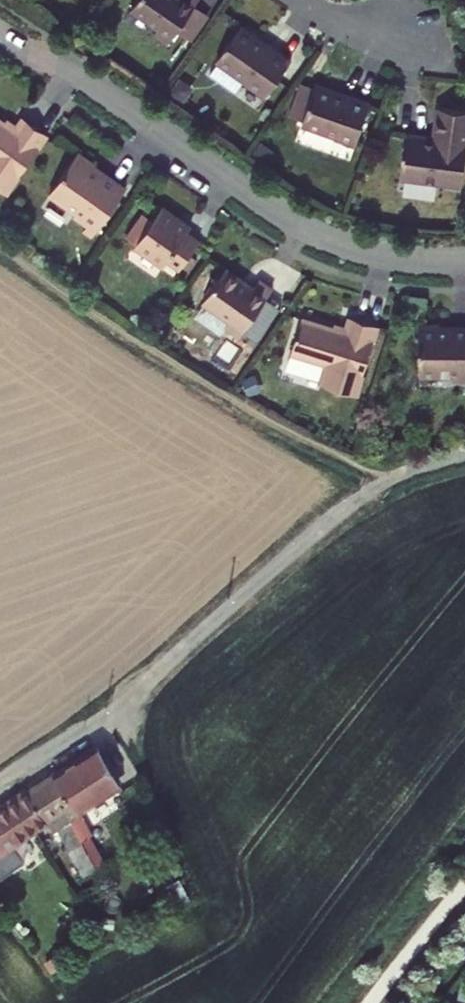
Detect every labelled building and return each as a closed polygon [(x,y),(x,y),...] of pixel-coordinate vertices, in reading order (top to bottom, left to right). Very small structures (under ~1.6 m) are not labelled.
[(134,10),(161,29),(157,34),(171,44),(176,38),(198,7),(203,0),(141,0),(134,10)] [(176,38),(189,47),(211,16),(198,7),(176,38)] [(272,45),(271,47),(243,27),(221,59),(247,78),(245,81),(268,97),(294,60),(272,45)] [(291,113),(308,120),(320,89),(302,83),(291,113)] [(353,97),(321,85),(320,88),(352,99),(353,97)] [(338,141),(358,148),(374,104),(353,97),(352,99),(320,88),(320,89),(308,120),(306,125),(339,137),(338,141)] [(434,140),(408,136),(402,179),(464,188),(464,180),(464,112),(445,109),(440,140),(440,144),(433,143),(434,140)] [(27,118),(22,126),(19,130),(9,123),(0,117),(0,186),(10,193),(51,134),(27,118)] [(9,123),(19,130),(22,126),(12,119),(9,123)] [(96,167),(100,162),(83,150),(55,192),(81,210),(77,216),(90,225),(98,231),(127,188),(106,174),(104,178),(94,171),(96,167)] [(94,171),(104,178),(106,174),(96,167),(94,171)] [(191,232),(195,227),(166,208),(139,246),(168,266),(171,262),(183,270),(204,240),(191,232)] [(86,233),(93,238),(98,231),(90,225),(86,233)] [(263,279),(256,289),(230,271),(208,302),(234,320),(230,326),(244,336),(277,288),(263,279)] [(205,303),(196,314),(220,331),(228,320),(205,303)] [(349,332),(338,329),(306,319),(296,352),(297,352),(291,372),(325,382),(324,384),(362,395),(383,326),(354,317),(351,327),(349,332)] [(444,331),(444,325),(444,323),(424,323),(424,374),(457,374),(458,379),(464,379),(464,325),(457,325),(457,331),(444,331)] [(338,329),(349,332),(351,327),(339,324),(338,329)] [(99,747),(61,772),(83,808),(122,786),(99,747)] [(61,772),(32,790),(50,821),(61,839),(64,838),(86,873),(101,864),(87,840),(76,821),(86,815),(83,808),(61,772)] [(32,790),(0,810),(0,853),(50,821),(32,790)] [(86,815),(76,821),(87,840),(98,834),(86,815)]
